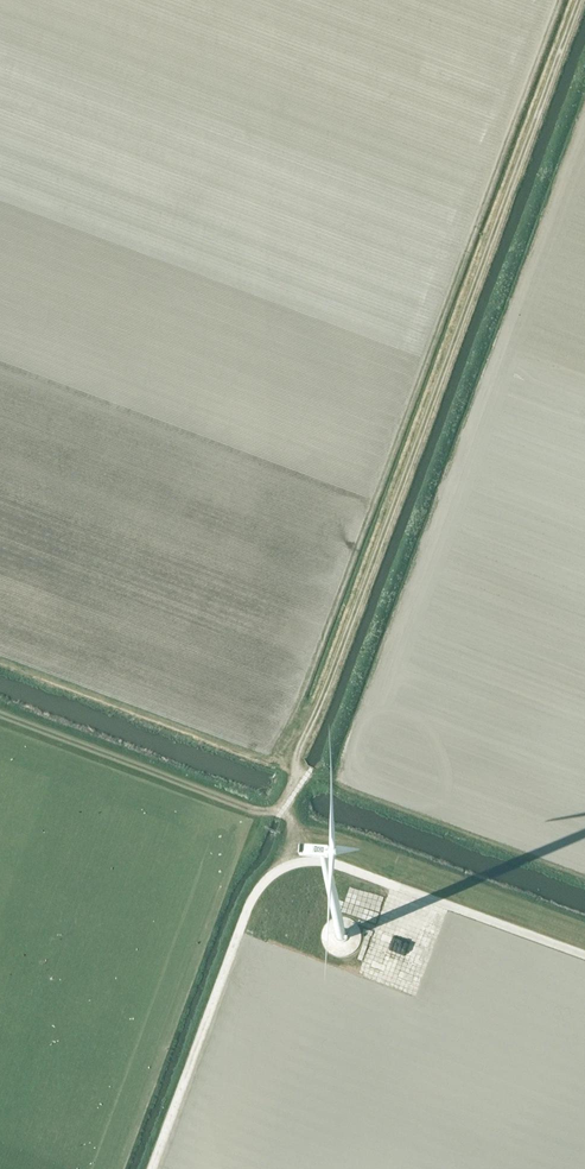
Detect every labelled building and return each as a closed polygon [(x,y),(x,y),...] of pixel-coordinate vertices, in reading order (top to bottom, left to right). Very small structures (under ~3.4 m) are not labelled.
[(342,929),(341,929),(340,929),(339,929),(338,929),(338,930),(337,930),(337,931),(336,931),(336,932),(335,932),(335,933),(335,934),(335,935),(335,936),(335,937),(335,938),(336,938),(336,939),(337,940),(338,941),(339,941),(340,941),(341,941),(342,941),(343,941),(344,941),(345,940),(346,939),(346,938),(347,938),(347,937),(347,936),(347,935),(347,934),(347,933),(347,932),(346,932),(346,931),(345,931),(345,930),(344,930),(344,929),(343,929),(342,929)]
